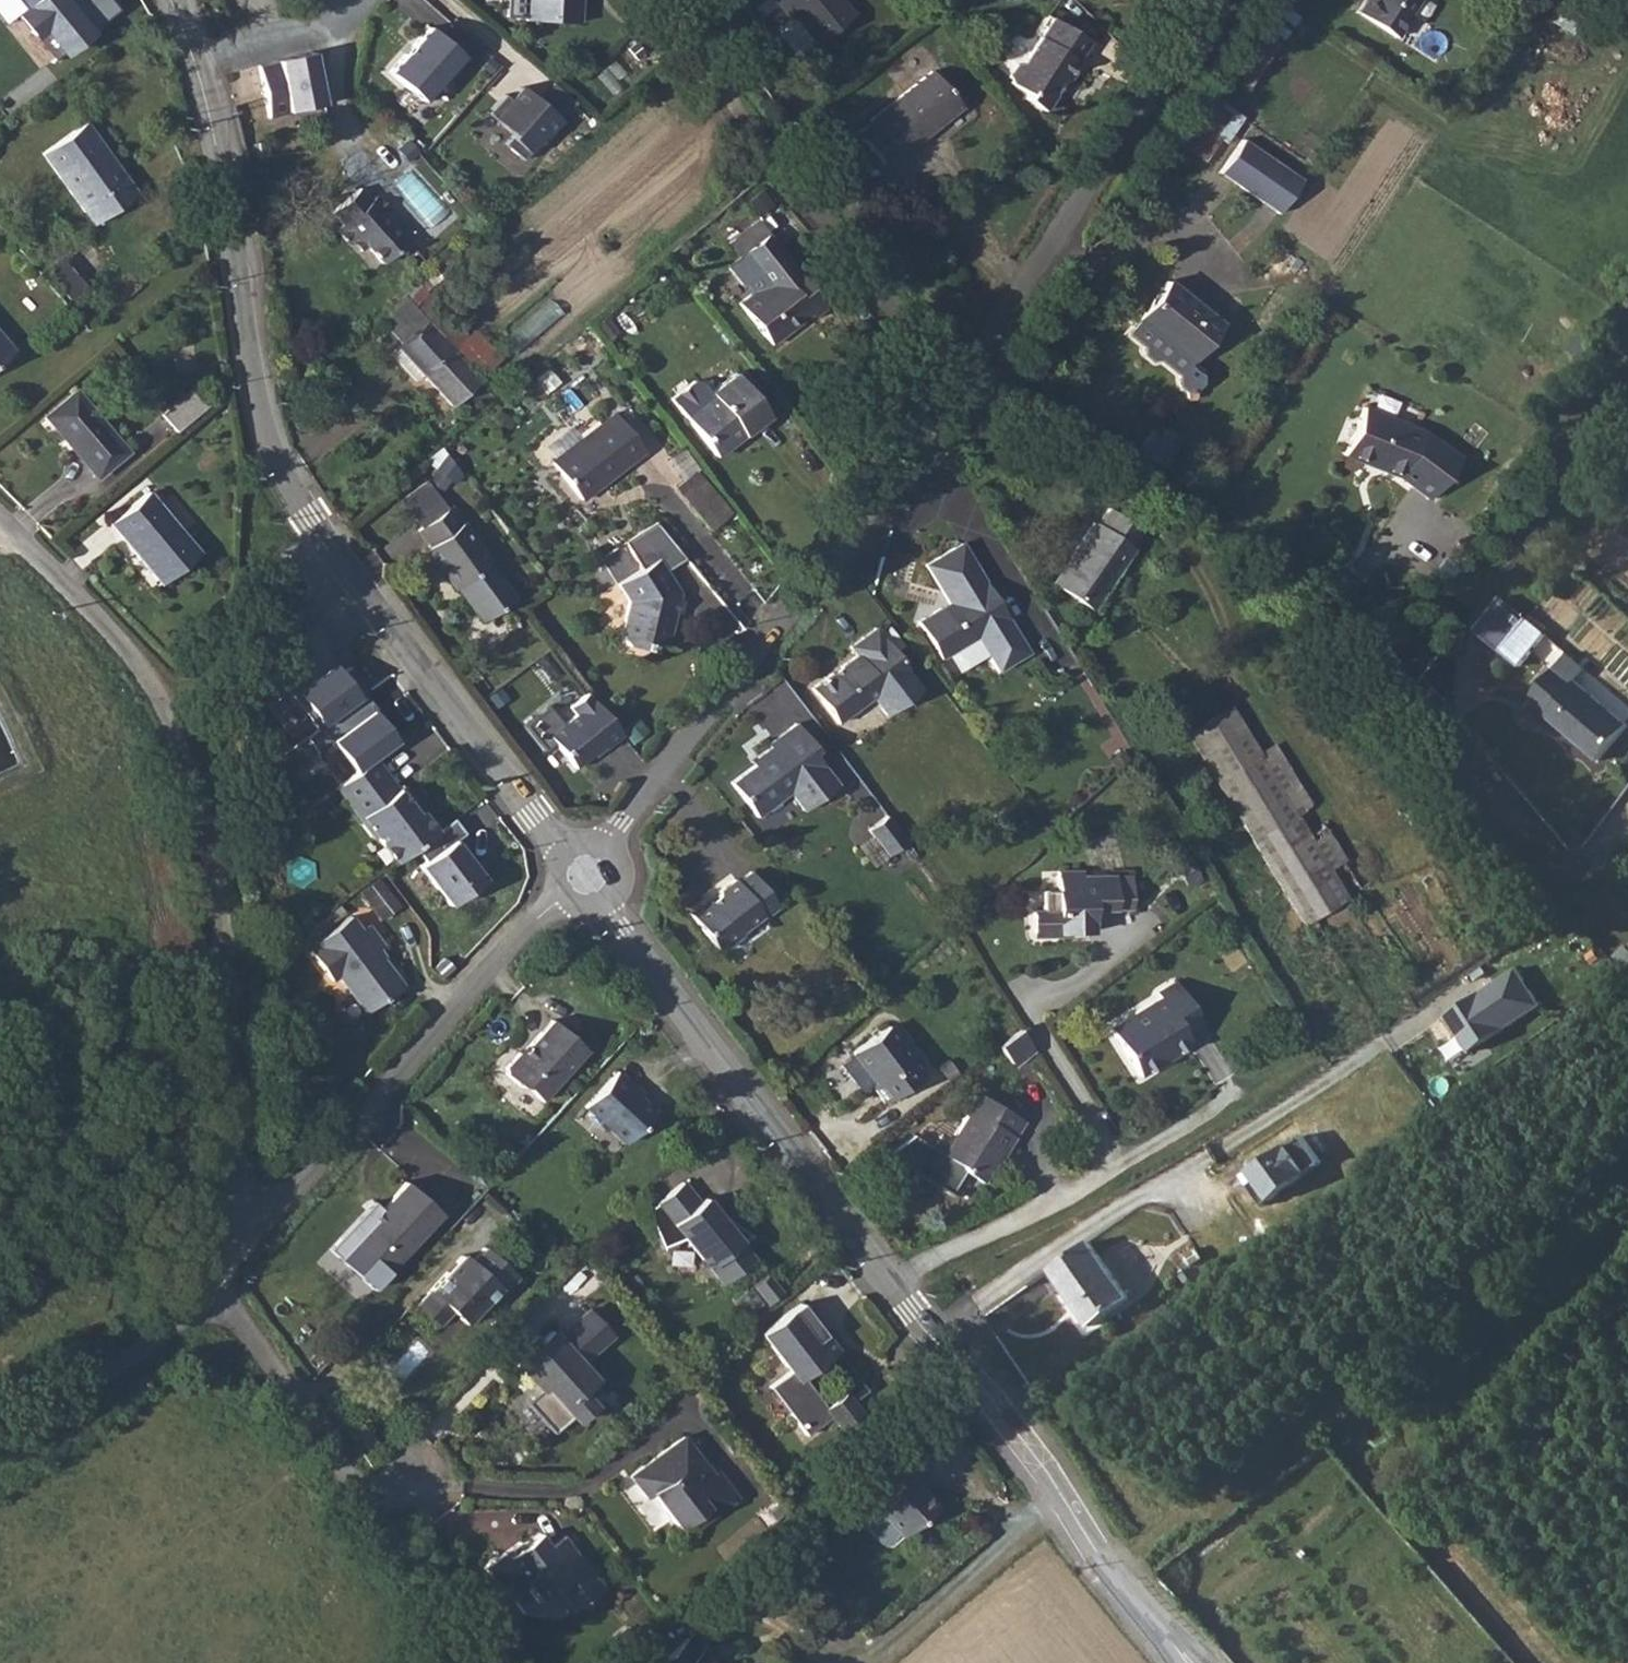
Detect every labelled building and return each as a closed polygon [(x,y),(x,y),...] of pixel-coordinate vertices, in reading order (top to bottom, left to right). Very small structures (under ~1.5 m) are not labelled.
[(66,55),(119,8),(113,0),(23,0),(26,5),(17,11),(37,38),(46,31),(66,55)] [(528,21),(583,24),(584,0),(529,0),(528,21)] [(794,14),(817,41),(853,12),(843,0),(782,0),(794,14)] [(1360,12),(1395,36),(1409,14),(1407,13),(1416,0),(1369,0),(1360,12)] [(1022,61),(1013,74),(1014,80),(1031,91),(1028,96),(1050,110),(1069,82),(1071,83),(1082,65),(1080,64),(1094,44),(1055,18),(1028,61),(1022,61)] [(430,23),(392,69),(426,100),(465,54),(430,23)] [(317,53),(286,59),(296,111),(326,105),(317,53)] [(268,69),(242,78),(255,115),(282,106),(268,69)] [(937,127),(933,123),(957,103),(931,70),(869,121),(871,123),(859,133),(885,166),(898,156),(900,158),(937,127)] [(526,158),(562,119),(524,84),(495,117),(515,133),(508,141),(526,158)] [(1194,122),(1179,145),(1203,161),(1218,138),(1194,122)] [(84,123),(42,153),(93,225),(135,194),(122,176),(119,178),(105,159),(108,156),(84,123)] [(1245,137),(1222,171),(1281,212),(1304,178),(1245,137)] [(362,185),(336,209),(348,222),(341,228),(356,245),(362,240),(367,246),(370,243),(384,259),(408,237),(388,215),(395,209),(380,193),(374,199),(362,185)] [(766,283),(739,304),(771,345),(802,322),(801,320),(808,315),(812,321),(826,310),(795,270),(793,271),(765,236),(741,254),(756,275),(759,273),(766,283)] [(1166,281),(1126,333),(1177,370),(1218,321),(1166,281)] [(412,286),(379,315),(403,342),(391,353),(416,381),(423,374),(452,406),(480,381),(452,350),(462,341),(412,286)] [(17,352),(0,331),(0,365),(17,352)] [(705,380),(693,380),(672,396),(686,413),(684,414),(718,459),(738,443),(734,437),(742,431),(745,434),(769,416),(750,392),(736,375),(714,391),(705,380)] [(192,388),(160,414),(176,433),(208,407),(192,388)] [(128,453),(74,389),(43,415),(98,479),(128,453)] [(553,462),(579,495),(602,477),(605,481),(644,451),(614,414),(553,462)] [(1156,423),(1138,450),(1159,464),(1161,463),(1178,439),(1156,423)] [(1454,476),(1418,451),(1356,429),(1339,478),(1361,486),(1366,484),(1376,488),(1378,492),(1393,497),(1424,519),(1454,476)] [(701,469),(679,487),(713,530),(736,512),(701,469)] [(111,523),(163,585),(199,555),(147,493),(111,523)] [(1076,554),(1055,586),(1090,609),(1132,547),(1128,544),(1139,527),(1108,506),(1097,522),(1094,520),(1072,552),(1076,554)] [(454,507),(420,531),(431,547),(427,550),(456,590),(460,587),(484,621),(515,598),(491,565),(494,563),(454,507)] [(657,521),(622,543),(639,572),(615,586),(627,605),(621,642),(627,653),(647,658),(649,650),(660,652),(669,645),(673,617),(667,610),(674,604),(676,595),(663,574),(687,558),(657,521)] [(948,603),(918,622),(940,658),(976,635),(997,668),(1026,649),(959,542),(924,563),(948,603)] [(1529,621),(1528,620),(1503,651),(1520,667),(1545,635),(1543,633),(1546,629),(1532,618),(1529,621)] [(854,661),(812,693),(839,729),(873,703),(886,719),(920,694),(873,632),(847,651),(854,661)] [(1555,667),(1530,699),(1547,714),(1546,716),(1599,761),(1627,726),(1575,682),(1574,683),(1555,667)] [(221,668),(208,672),(211,686),(224,682),(221,668)] [(323,681),(261,709),(276,743),(338,714),(323,681)] [(579,712),(551,734),(577,765),(605,743),(607,747),(624,734),(590,691),(573,705),(579,712)] [(1346,899),(1312,842),(1228,706),(1187,732),(1315,939),(1326,933),(1316,917),(1346,899)] [(759,762),(730,784),(756,818),(787,794),(800,812),(833,786),(809,754),(813,752),(791,724),(765,743),(768,747),(755,756),(759,762)] [(404,784),(382,754),(339,787),(377,836),(379,835),(399,860),(443,827),(427,806),(423,809),(416,800),(420,797),(408,781),(404,784)] [(904,844),(884,818),(867,831),(886,857),(904,844)] [(1347,822),(1330,832),(1365,889),(1381,879),(1347,822)] [(1042,905),(1031,905),(1032,927),(1039,935),(1059,935),(1059,929),(1088,928),(1088,903),(1110,902),(1110,868),(1082,868),(1082,863),(1058,864),(1059,884),(1041,884),(1042,905)] [(362,889),(384,919),(402,906),(380,876),(362,889)] [(705,906),(689,919),(716,953),(726,954),(743,941),(743,933),(762,919),(764,922),(777,912),(750,876),(737,886),(735,883),(716,897),(716,901),(710,906),(705,906)] [(315,946),(311,949),(333,980),(338,976),(367,1011),(401,985),(375,951),(382,945),(367,925),(360,930),(350,917),(314,944),(315,946)] [(1564,925),(1553,933),(1597,991),(1609,983),(1608,981),(1614,976),(1591,948),(1585,952),(1564,925)] [(1517,952),(1490,972),(1505,991),(1531,970),(1517,952)] [(1154,993),(1107,1023),(1137,1070),(1186,1039),(1181,1031),(1199,1020),(1172,976),(1151,989),(1154,993)] [(1527,997),(1515,1005),(1523,1015),(1535,1008),(1527,997)] [(888,1022),(852,1050),(875,1080),(871,1083),(885,1101),(925,1070),(888,1022)] [(1505,1023),(1496,1029),(1510,1049),(1519,1043),(1505,1023)] [(500,1067),(500,1077),(511,1088),(517,1085),(537,1100),(579,1051),(573,1045),(546,1024),(515,1059),(510,1055),(500,1067)] [(1018,1028),(997,1045),(1010,1061),(1031,1048),(1018,1028)] [(611,1068),(579,1106),(619,1141),(648,1108),(622,1086),(626,1081),(611,1068)] [(964,1113),(941,1150),(912,1132),(887,1152),(949,1191),(962,1169),(979,1180),(997,1150),(1001,1153),(1023,1117),(970,1086),(957,1108),(964,1113)] [(695,1198),(680,1178),(643,1205),(658,1243),(680,1234),(702,1263),(704,1262),(718,1280),(749,1256),(736,1238),(745,1231),(716,1208),(714,1211),(707,1205),(709,1203),(701,1193),(695,1198)] [(377,1203),(337,1251),(374,1290),(445,1215),(414,1187),(389,1214),(377,1203)] [(1089,1241),(1051,1268),(1053,1270),(1055,1269),(1070,1291),(1068,1292),(1092,1326),(1130,1298),(1089,1241)] [(459,1256),(414,1308),(436,1328),(450,1313),(464,1326),(495,1290),(499,1293),(514,1277),(481,1248),(468,1263),(459,1256)] [(796,1300),(756,1329),(785,1368),(767,1381),(787,1409),(785,1411),(800,1432),(825,1413),(834,1425),(851,1412),(843,1401),(861,1388),(796,1300)] [(607,1335),(584,1309),(553,1336),(547,1329),(537,1337),(533,1333),(517,1346),(522,1350),(511,1359),(530,1380),(533,1377),(538,1383),(539,1382),(541,1383),(521,1400),(547,1431),(566,1415),(571,1420),(588,1405),(576,1391),(590,1378),(575,1362),(607,1335)] [(408,1376),(428,1349),(416,1340),(396,1366),(408,1376)] [(705,1474),(675,1435),(653,1452),(657,1457),(651,1462),(647,1457),(623,1475),(640,1497),(645,1493),(671,1527),(683,1517),(690,1526),(729,1496),(710,1470),(705,1474)] [(906,1529),(907,1530),(936,1505),(916,1484),(922,1478),(907,1464),(912,1459),(898,1444),(859,1480),(883,1505),(873,1514),(872,1522),(888,1538),(895,1538),(906,1529)] [(544,1546),(535,1534),(517,1546),(503,1557),(500,1552),(479,1568),(503,1600),(523,1586),(534,1601),(551,1588),(553,1591),(570,1593),(578,1603),(598,1588),(559,1536),(544,1546)] [(660,1662),(711,1662),(698,1648),(693,1653),(683,1642),(660,1662)]
